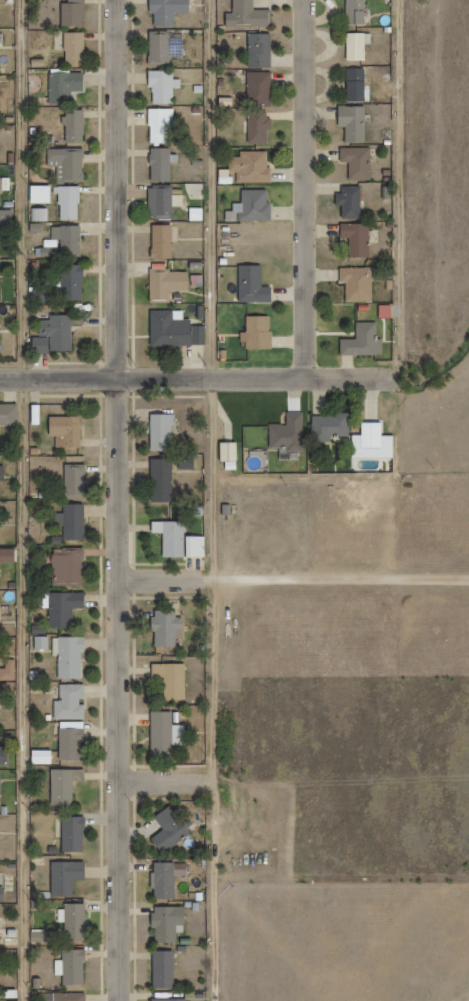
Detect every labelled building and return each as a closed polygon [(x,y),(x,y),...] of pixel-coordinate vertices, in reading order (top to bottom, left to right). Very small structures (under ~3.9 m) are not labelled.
[(58,26),(82,26),(82,0),(65,0),(65,3),(58,3),(58,26)] [(146,26),(172,26),(172,14),(187,14),(187,0),(146,0),(146,26)] [(223,13),(222,26),(266,27),(267,11),(250,11),(250,0),(231,0),(230,13),(223,13)] [(345,25),(362,25),(362,0),(345,0),(345,25)] [(146,64),(165,64),(165,32),(146,32),(146,64)] [(81,33),(61,33),(61,66),(81,66),(81,33)] [(268,34),(245,34),(245,67),(268,67),(268,34)] [(365,34),(345,34),(345,61),(365,61),(365,34)] [(344,102),(363,102),(363,69),(344,69),(344,102)] [(80,70),(47,70),(47,104),(68,104),(68,91),(80,91),(80,70)] [(171,104),(171,70),(147,70),(147,104),(171,104)] [(244,106),(269,106),(269,72),(244,72),(244,106)] [(363,143),(363,107),(335,107),(335,125),(345,125),(345,143),(363,143)] [(170,109),(146,109),(146,144),(170,144),(170,109)] [(61,143),(80,143),(80,110),(61,110),(61,143)] [(267,144),(267,113),(245,113),(245,144),(267,144)] [(147,182),(168,182),(168,148),(147,148),(147,182)] [(347,163),(347,179),(368,179),(368,148),(338,148),(338,163),(347,163)] [(79,150),(45,150),(45,165),(57,165),(57,181),(79,181),(79,150)] [(267,182),(267,152),(237,152),(237,157),(227,157),(227,173),(235,173),(235,182),(267,182)] [(55,187),(55,221),(77,221),(77,187),(55,187)] [(170,218),(170,187),(149,187),(149,218),(170,218)] [(337,219),(358,219),(358,187),(337,187),(337,219)] [(267,221),(267,190),(239,190),(239,204),(230,204),(230,221),(267,221)] [(367,257),(367,224),(338,224),(338,239),(348,239),(348,257),(367,257)] [(57,242),(57,257),(77,257),(77,226),(49,226),(49,242),(57,242)] [(168,226),(148,226),(148,259),(168,259),(168,226)] [(78,301),(78,265),(57,265),(57,301),(78,301)] [(268,302),(268,287),(258,287),(258,266),(236,266),(236,302),(268,302)] [(370,303),(370,268),(338,268),(338,284),(343,284),(343,303),(370,303)] [(166,290),(184,290),(184,271),(147,271),(146,301),(166,301),(166,290)] [(148,345),(203,345),(203,322),(181,322),(181,311),(148,311),(148,345)] [(47,352),(68,352),(68,316),(37,316),(37,335),(47,335),(47,352)] [(268,349),(268,316),(241,316),(241,349),(268,349)] [(379,355),(379,339),(374,339),(374,322),(354,322),(354,339),(338,339),(338,355),(379,355)] [(15,426),(15,405),(0,404),(0,425),(15,426)] [(332,414),(332,418),(319,418),(319,448),(338,448),(338,437),(345,437),(345,441),(357,440),(357,417),(349,417),(349,414),(332,414)] [(77,417),(46,417),(46,437),(53,437),(53,449),(77,449),(77,417)] [(293,417),(293,430),(289,430),(288,427),(276,427),(276,450),(294,450),(294,454),(309,454),(309,417),(293,417)] [(157,419),(157,457),(181,456),(181,418),(157,419)] [(367,426),(367,453),(387,453),(387,426),(367,426)] [(226,446),(226,465),(243,465),(243,446),(226,446)] [(156,463),(156,507),(177,507),(177,463),(156,463)] [(82,466),(62,466),(62,498),(82,498),(82,466)] [(81,505),(60,505),(60,515),(52,515),(52,526),(60,526),(60,542),(81,542),(81,505)] [(170,526),(170,562),(190,562),(190,526),(170,526)] [(193,540),(193,560),(212,560),(212,540),(193,540)] [(49,549),(49,586),(80,586),(80,549),(49,549)] [(46,628),(70,628),(70,609),(82,609),(82,594),(46,594),(46,628)] [(150,647),(179,647),(179,619),(173,619),(173,612),(150,612),(150,647)] [(53,680),(80,680),(80,638),(53,638),(53,680)] [(182,701),(182,664),(148,664),(148,678),(161,678),(161,701),(182,701)] [(82,719),(82,685),(52,685),(52,719),(82,719)] [(169,712),(148,712),(148,758),(169,758),(169,712)] [(56,760),(80,760),(80,725),(56,725),(56,760)] [(69,781),(81,781),(81,770),(47,770),(47,804),(69,804),(69,781)] [(151,817),(160,831),(148,840),(158,856),(187,836),(167,806),(151,817)] [(80,853),(80,817),(55,817),(55,853),(80,853)] [(47,897),(69,897),(69,880),(80,880),(80,863),(47,863),(47,897)] [(171,864),(151,864),(151,900),(171,900),(171,864)] [(82,943),(82,905),(60,905),(60,943),(82,943)] [(181,927),(181,908),(149,908),(149,944),(173,944),(173,927),(181,927)] [(80,951),(59,951),(59,985),(80,985),(80,951)] [(170,989),(170,952),(149,952),(149,989),(170,989)]
